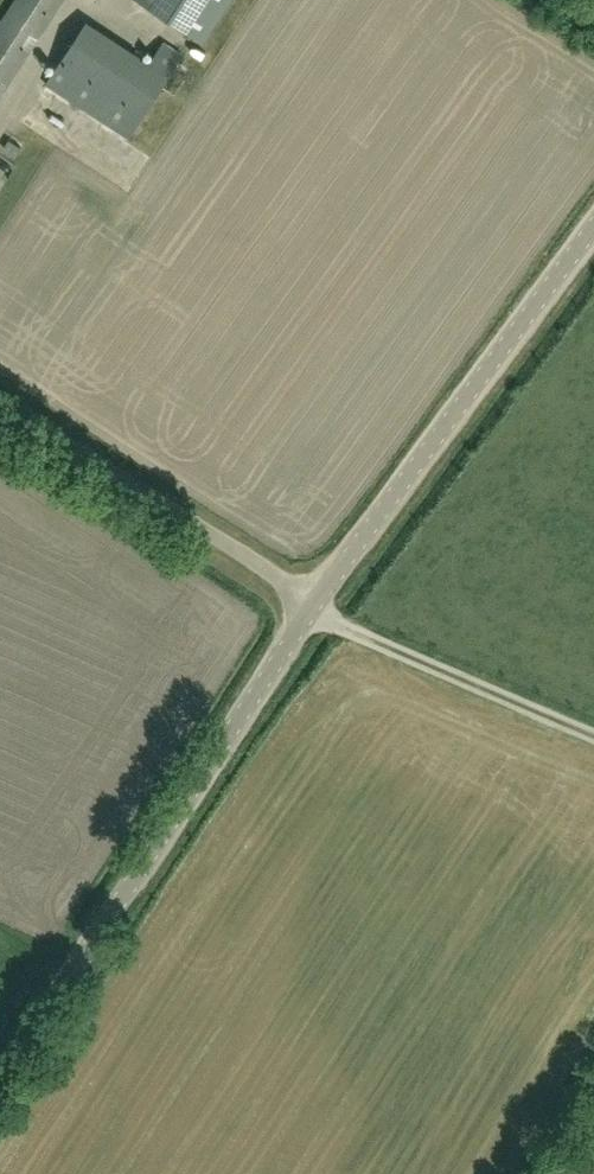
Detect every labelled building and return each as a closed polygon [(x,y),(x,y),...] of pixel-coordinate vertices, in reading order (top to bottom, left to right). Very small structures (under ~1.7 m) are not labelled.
[(0,22),(0,96),(62,0),(14,0),(0,22)] [(204,42),(231,0),(139,0),(204,42)] [(46,85),(128,137),(182,54),(164,43),(150,64),(86,23),(46,85)]
